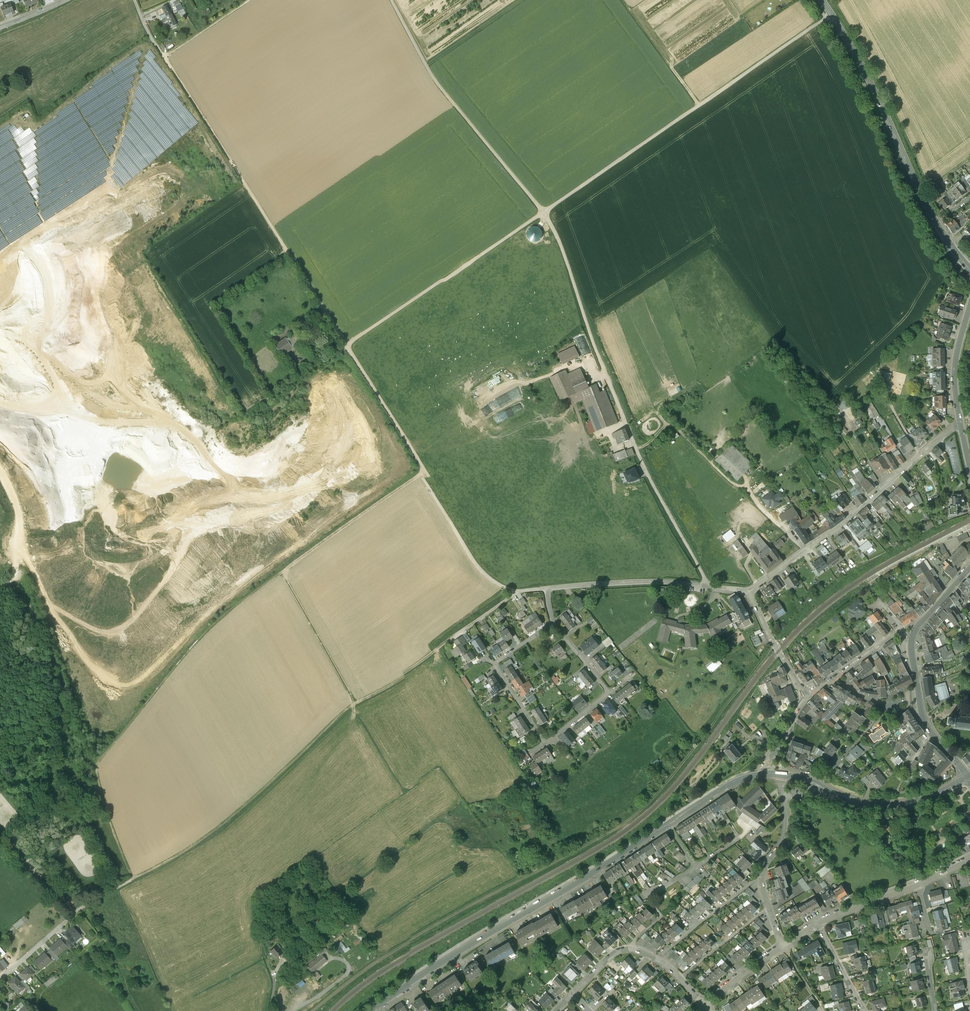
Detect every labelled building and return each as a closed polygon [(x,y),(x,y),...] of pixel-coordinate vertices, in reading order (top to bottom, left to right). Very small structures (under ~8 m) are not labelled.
[(23,4),(27,12),(37,7),(34,0),(32,0),(23,4)] [(10,9),(1,12),(4,21),(13,17),(10,9)] [(170,21),(165,12),(161,14),(165,23),(170,21)] [(170,21),(165,23),(170,33),(176,30),(175,29),(174,29),(170,21)] [(966,186),(963,188),(958,182),(953,186),(956,189),(961,196),(966,193),(966,192),(968,190),(966,186)] [(956,189),(951,193),(953,196),(956,200),(961,196),(956,189)] [(944,209),(953,202),(950,198),(948,200),(946,197),(939,203),(944,209)] [(954,220),(946,225),(949,230),(960,222),(958,219),(956,220),(956,221),(955,222),(954,220)] [(960,222),(949,230),(952,234),(960,229),(958,227),(959,226),(961,226),(963,225),(960,222)] [(961,297),(949,293),(946,301),(958,305),(961,297)] [(949,309),(941,306),(938,315),(953,320),(956,311),(949,309)] [(951,327),(940,323),(939,327),(940,327),(939,331),(949,334),(951,329),(950,329),(951,327)] [(949,334),(939,331),(938,334),(937,333),(936,337),(946,340),(947,338),(948,338),(949,334)] [(283,342),(271,350),(280,363),(292,355),(283,342)] [(563,364),(580,356),(576,345),(558,353),(563,364)] [(565,371),(550,378),(561,401),(571,396),(576,393),(589,388),(582,374),(570,379),(568,376),(565,371)] [(589,388),(576,393),(571,396),(574,403),(583,400),(599,393),(596,385),(589,388)] [(599,393),(583,400),(596,432),(618,423),(605,391),(599,393)] [(499,398),(501,404),(508,401),(506,395),(499,398)] [(512,407),(527,400),(524,396),(510,403),(512,407)] [(865,405),(872,420),(880,416),(872,401),(865,405)] [(937,418),(934,415),(930,419),(937,427),(941,423),(937,418)] [(937,427),(930,419),(925,423),(928,426),(932,431),(933,431),(937,427)] [(924,430),(921,427),(916,431),(923,439),(928,435),(924,430)] [(624,429),(615,433),(616,437),(621,436),(623,442),(629,440),(624,429)] [(923,439),(916,431),(912,434),(915,438),(919,442),(919,443),(923,439)] [(890,438),(883,443),(885,447),(893,442),(890,438)] [(907,438),(900,443),(902,446),(907,453),(914,449),(910,443),(907,438)] [(893,442),(885,447),(888,451),(895,446),(893,442)] [(753,465),(731,445),(715,462),(737,482),(753,465)] [(907,453),(902,446),(899,448),(903,456),(907,453)] [(937,446),(931,452),(936,458),(938,456),(943,453),(937,446)] [(632,448),(625,451),(628,457),(634,455),(632,448)] [(625,449),(618,452),(621,460),(628,457),(625,451),(625,449)] [(900,454),(895,457),(897,459),(902,465),(905,462),(900,454)] [(887,455),(883,458),(888,465),(893,462),(889,456),(888,455),(887,455)] [(883,457),(872,464),(878,475),(890,468),(888,465),(883,458),(883,457)] [(893,462),(888,465),(890,468),(892,472),(897,469),(893,462)] [(927,462),(922,467),(924,470),(923,471),(926,474),(932,468),(927,462)] [(639,479),(634,469),(624,473),(629,484),(639,479)] [(867,487),(863,481),(863,482),(862,481),(865,479),(859,471),(855,474),(855,475),(859,481),(862,486),(866,492),(867,495),(871,491),(867,487)] [(913,484),(904,474),(899,479),(907,489),(913,484)] [(861,487),(862,486),(855,475),(852,477),(852,478),(849,480),(856,490),(857,489),(859,487),(860,486),(861,487)] [(875,488),(866,479),(863,481),(867,487),(871,491),(875,488)] [(861,487),(860,486),(859,487),(857,489),(860,493),(856,496),(857,497),(860,495),(861,496),(866,492),(862,486),(861,487)] [(909,499),(899,487),(893,492),(903,503),(906,507),(912,502),(909,499)] [(857,489),(856,490),(850,495),(854,499),(857,497),(856,496),(860,493),(857,489)] [(774,508),(782,503),(780,500),(785,497),(781,491),(776,494),(774,490),(762,498),(769,508),(772,506),(774,508)] [(903,503),(893,492),(888,496),(894,503),(897,500),(897,502),(900,505),(903,503)] [(909,499),(912,502),(914,506),(918,504),(919,505),(923,503),(918,493),(909,499)] [(844,494),(842,496),(842,494),(840,494),(838,495),(837,497),(838,498),(836,500),(839,504),(841,507),(845,504),(845,505),(847,506),(848,504),(847,503),(847,501),(848,501),(844,494)] [(963,494),(952,495),(953,506),(950,506),(950,508),(948,508),(949,517),(958,516),(957,507),(964,506),(963,502),(964,502),(964,499),(963,499),(963,494)] [(836,495),(830,498),(835,506),(839,504),(836,500),(838,498),(836,495)] [(860,495),(857,497),(862,505),(865,501),(861,496),(860,495)] [(888,501),(882,495),(876,500),(882,506),(884,505),(888,501)] [(862,505),(857,497),(854,499),(853,500),(855,503),(855,504),(858,508),(862,505)] [(882,506),(876,500),(871,505),(877,511),(881,508),(882,506)] [(891,512),(886,506),(884,505),(882,506),(886,511),(889,513),(889,514),(891,512)] [(835,506),(828,513),(830,515),(832,517),(839,511),(835,506)] [(886,511),(882,506),(881,508),(881,509),(887,515),(889,513),(886,511)] [(866,507),(856,516),(857,518),(861,522),(866,518),(865,515),(869,511),(866,507)] [(823,516),(822,517),(823,518),(824,517),(826,519),(830,515),(828,513),(825,510),(821,514),(823,516)] [(817,520),(815,522),(811,518),(809,515),(801,521),(796,512),(788,517),(787,515),(784,516),(786,519),(791,528),(793,527),(798,535),(804,531),(803,530),(811,525),(812,526),(813,525),(818,531),(819,531),(823,526),(822,525),(820,523),(817,520)] [(817,520),(812,513),(809,515),(811,518),(815,522),(817,520)] [(832,517),(830,515),(826,519),(830,523),(828,525),(831,529),(834,527),(840,522),(838,519),(837,518),(834,520),(832,517)] [(859,541),(869,533),(867,531),(861,522),(857,518),(851,523),(849,522),(846,525),(859,541)] [(873,526),(866,518),(861,522),(867,531),(868,531),(871,528),(873,526)] [(823,526),(819,531),(818,531),(813,535),(815,538),(822,534),(831,529),(828,525),(830,523),(826,519),(825,520),(827,521),(822,525),(823,526)] [(873,537),(879,531),(878,529),(877,528),(873,531),(871,528),(868,531),(873,537)] [(731,529),(723,536),(728,542),(736,535),(731,529)] [(805,532),(804,531),(798,535),(805,545),(811,540),(809,537),(805,532)] [(751,538),(754,542),(752,544),(753,545),(756,549),(757,549),(759,552),(767,545),(757,533),(751,538)] [(967,533),(957,537),(959,542),(969,538),(967,533)] [(843,534),(836,540),(842,548),(845,546),(850,543),(843,534)] [(737,550),(738,550),(744,558),(749,554),(738,538),(732,543),(737,550)] [(859,548),(851,538),(849,539),(857,550),(859,548)] [(780,539),(774,544),(777,549),(784,543),(783,542),(780,539)] [(872,545),(868,541),(859,548),(863,553),(872,545)] [(942,543),(937,547),(942,556),(947,552),(942,543)] [(817,553),(821,558),(826,555),(829,553),(822,544),(817,548),(820,551),(817,553)] [(780,557),(774,549),(772,551),(767,545),(759,552),(764,557),(766,556),(770,553),(775,561),(780,557)] [(962,545),(950,558),(953,563),(956,569),(963,562),(962,562),(969,554),(966,550),(962,545)] [(756,549),(752,552),(759,561),(764,557),(759,552),(757,549),(756,549)] [(826,555),(821,558),(827,566),(829,568),(843,559),(835,550),(830,554),(831,556),(828,557),(826,555)] [(770,564),(771,564),(766,556),(764,557),(759,561),(767,573),(774,568),(770,564)] [(775,561),(774,561),(777,566),(783,561),(780,557),(775,561)] [(827,566),(821,558),(817,561),(823,569),(827,566)] [(823,569),(817,561),(812,565),(815,569),(818,573),(823,569)] [(945,561),(939,567),(944,572),(950,566),(945,561)] [(932,568),(928,571),(923,562),(913,569),(921,582),(925,588),(927,592),(929,591),(926,587),(929,586),(932,591),(937,598),(943,592),(933,577),(937,575),(932,568)] [(950,566),(944,572),(952,578),(957,572),(956,569),(953,563),(950,566)] [(798,583),(793,575),(790,576),(786,578),(787,579),(784,580),(790,589),(792,587),(793,588),(796,586),(796,585),(798,583)] [(782,588),(776,579),(771,582),(774,587),(772,588),(775,593),(782,588)] [(921,582),(914,587),(918,593),(919,593),(922,590),(925,588),(921,582)] [(963,584),(962,583),(958,587),(961,591),(964,594),(969,591),(967,587),(963,584)] [(770,586),(764,590),(766,593),(768,597),(775,593),(772,588),(770,586)] [(914,587),(899,597),(903,604),(908,609),(911,607),(907,601),(915,595),(919,600),(922,597),(919,593),(918,593),(914,587)] [(927,598),(922,590),(919,593),(922,597),(930,606),(932,604),(929,601),(928,600),(927,598)] [(932,591),(930,593),(928,594),(930,597),(928,600),(929,601),(932,604),(937,598),(932,591)] [(957,594),(956,592),(950,598),(949,597),(954,603),(955,606),(957,605),(959,608),(961,606),(961,605),(957,600),(960,598),(959,597),(957,594)] [(736,596),(734,593),(728,597),(730,599),(728,600),(735,613),(734,613),(733,612),(727,616),(730,622),(732,625),(739,620),(741,623),(742,623),(745,628),(752,624),(749,619),(750,618),(748,615),(749,615),(748,613),(747,613),(740,601),(741,600),(740,598),(739,599),(737,595),(736,596)] [(575,595),(570,600),(573,604),(576,602),(577,604),(580,602),(575,595)] [(930,606),(922,597),(919,600),(924,606),(922,607),(925,612),(930,607),(930,606)] [(949,597),(940,607),(945,612),(949,616),(951,613),(952,612),(949,608),(954,603),(949,597)] [(903,605),(899,600),(896,598),(893,599),(892,600),(895,603),(896,602),(900,608),(903,605)] [(859,600),(848,608),(850,612),(849,613),(855,620),(865,612),(860,605),(862,604),(859,600)] [(786,613),(778,601),(767,609),(773,619),(780,614),(782,616),(786,613)] [(900,608),(896,602),(895,603),(893,604),(899,611),(901,609),(900,608)] [(889,607),(888,608),(894,615),(899,611),(893,604),(889,607)] [(921,606),(918,607),(917,607),(915,608),(916,609),(914,610),(919,617),(925,612),(922,607),(921,606)] [(914,610),(911,607),(908,609),(910,612),(907,615),(906,615),(910,622),(919,617),(914,610)] [(945,612),(940,607),(937,611),(935,613),(942,622),(949,616),(945,612)] [(567,614),(561,619),(567,625),(573,621),(570,617),(573,614),(571,610),(567,614)] [(873,614),(869,617),(874,624),(878,621),(879,622),(883,619),(877,611),(873,614)] [(868,616),(865,620),(871,628),(874,625),(874,624),(869,617),(873,614),(872,613),(868,616)] [(935,614),(927,623),(927,624),(922,630),(922,631),(929,637),(932,634),(939,626),(944,632),(948,630),(942,622),(935,613),(935,614)] [(960,614),(954,618),(958,624),(964,620),(960,614)] [(726,615),(706,626),(705,626),(685,628),(685,627),(664,622),(665,621),(664,620),(659,641),(668,644),(671,629),(685,633),(687,648),(696,647),(694,633),(708,631),(712,638),(721,633),(719,628),(730,622),(727,616),(726,615)] [(904,616),(898,620),(903,626),(904,626),(910,622),(906,615),(904,616)] [(573,621),(567,625),(572,632),(583,623),(578,617),(573,621)] [(593,617),(588,621),(595,629),(600,625),(593,617)] [(540,619),(533,623),(538,630),(544,625),(540,619)] [(879,622),(874,625),(878,629),(878,630),(883,635),(887,632),(879,622)] [(533,623),(526,628),(531,635),(538,630),(533,623)] [(871,628),(863,633),(865,636),(867,638),(878,630),(878,629),(874,625),(871,628)] [(509,630),(503,635),(507,641),(508,643),(515,638),(509,630)] [(929,637),(922,631),(919,635),(922,646),(924,655),(934,651),(932,644),(933,644),(932,641),(930,641),(929,637)] [(944,634),(939,637),(943,647),(950,644),(944,634)] [(755,635),(751,638),(755,646),(761,643),(757,635),(755,635)] [(867,638),(865,636),(860,639),(867,649),(872,645),(867,638)] [(464,638),(457,643),(461,648),(464,646),(465,647),(469,645),(467,643),(464,638)] [(593,638),(582,647),(583,648),(586,652),(585,653),(588,656),(594,652),(600,647),(593,638)] [(482,640),(475,644),(482,654),(489,650),(482,640)] [(507,641),(500,646),(505,652),(511,648),(508,643),(507,641)] [(842,641),(836,646),(839,649),(845,645),(842,641)] [(892,641),(883,647),(889,654),(891,652),(893,651),(891,648),(894,645),(894,644),(892,641)] [(824,662),(820,656),(828,651),(823,643),(815,649),(810,652),(821,668),(824,666),(822,663),(824,662)] [(561,645),(554,650),(559,656),(566,651),(561,645)] [(851,654),(849,655),(852,659),(860,653),(856,645),(852,648),(853,648),(853,649),(852,649),(854,652),(851,654)] [(461,648),(456,651),(455,652),(459,658),(460,657),(465,654),(466,657),(470,654),(465,647),(464,646),(461,648)] [(500,646),(493,651),(497,657),(505,652),(500,646)] [(924,655),(928,663),(938,659),(939,661),(948,660),(945,653),(943,647),(934,651),(924,655)] [(951,650),(945,653),(948,660),(954,656),(951,650)] [(839,654),(838,651),(830,657),(833,660),(838,669),(847,663),(843,657),(842,658),(839,654)] [(846,651),(842,653),(839,654),(842,658),(843,657),(847,663),(852,659),(849,655),(847,653),(846,651)] [(470,654),(466,657),(471,664),(478,659),(473,652),(470,654)] [(598,656),(592,661),(597,668),(603,663),(598,656)] [(718,656),(706,665),(711,672),(723,664),(718,656)] [(885,667),(879,658),(875,662),(880,669),(883,675),(888,673),(884,667),(885,667)] [(868,659),(860,665),(863,669),(855,676),(855,677),(858,680),(871,670),(868,666),(871,664),(868,659)] [(885,667),(884,667),(888,673),(883,675),(886,682),(889,687),(894,684),(890,677),(894,675),(893,672),(894,672),(894,670),(898,668),(904,665),(900,659),(885,667)] [(512,660),(507,664),(510,669),(513,667),(514,667),(516,666),(512,660)] [(824,666),(821,668),(827,676),(838,669),(833,660),(824,666)] [(811,661),(804,666),(807,671),(811,668),(814,666),(811,661)] [(603,663),(597,668),(602,674),(608,669),(603,663)] [(628,663),(624,666),(628,671),(632,668),(628,663)] [(905,678),(894,684),(895,687),(897,691),(913,683),(904,665),(898,668),(901,676),(903,674),(905,678)] [(799,669),(803,674),(807,671),(804,666),(802,667),(799,669)] [(817,670),(814,666),(811,668),(815,674),(817,677),(821,675),(817,670)] [(514,667),(513,667),(510,669),(507,671),(514,682),(521,678),(514,667)] [(783,667),(779,669),(780,671),(778,672),(779,673),(777,673),(779,678),(785,675),(787,674),(783,667)] [(939,667),(922,669),(922,675),(933,674),(940,674),(939,667)] [(619,668),(610,675),(615,681),(624,674),(619,668)] [(819,669),(817,670),(821,675),(823,678),(827,676),(821,668),(819,669)] [(803,674),(799,669),(796,671),(802,680),(805,677),(803,674)] [(585,670),(579,675),(584,682),(590,677),(585,670)] [(851,670),(845,675),(850,681),(855,677),(855,676),(854,674),(851,670)] [(777,673),(767,677),(769,682),(779,678),(777,673)] [(769,682),(766,683),(768,689),(767,689),(770,698),(772,697),(774,703),(771,704),(773,710),(780,707),(777,701),(787,698),(789,703),(796,700),(790,686),(785,688),(785,689),(783,689),(784,690),(779,691),(777,686),(787,682),(785,675),(779,678),(769,682)] [(807,675),(805,677),(802,680),(804,684),(809,681),(808,681),(810,679),(808,676),(807,675)] [(817,677),(814,679),(817,684),(824,680),(823,678),(821,675),(817,677)] [(501,683),(496,676),(489,681),(494,687),(501,683)] [(872,676),(866,679),(869,685),(875,681),(872,676)] [(468,677),(464,679),(471,688),(474,686),(468,677)] [(590,677),(584,682),(589,688),(595,683),(590,677)] [(944,683),(932,686),(931,677),(923,678),(925,695),(926,698),(931,707),(938,704),(940,707),(943,705),(949,702),(948,698),(949,697),(945,685),(944,686),(944,683)] [(521,678),(514,682),(519,689),(522,687),(525,685),(521,678)] [(859,684),(854,686),(858,691),(862,689),(865,687),(866,688),(870,688),(868,687),(868,685),(869,685),(866,679),(859,684)] [(885,680),(876,681),(877,688),(885,687),(885,688),(889,687),(886,682),(885,682),(885,680)] [(525,685),(522,687),(524,690),(521,692),(524,698),(526,696),(532,693),(530,690),(534,688),(530,682),(525,685)] [(591,688),(593,691),(600,685),(598,682),(591,688)] [(505,690),(501,683),(494,687),(490,690),(495,697),(499,694),(505,690)] [(631,684),(620,693),(625,699),(636,690),(634,687),(633,687),(632,686),(632,685),(631,684)] [(844,689),(835,684),(832,686),(833,687),(832,690),(833,691),(839,694),(840,695),(844,689)] [(885,687),(877,688),(878,693),(878,697),(886,697),(885,688),(885,687)] [(823,689),(818,694),(822,698),(824,696),(825,696),(827,698),(830,695),(823,689)] [(851,694),(844,689),(840,695),(839,694),(838,697),(836,699),(837,700),(843,702),(844,699),(847,701),(851,694)] [(874,692),(870,692),(866,691),(864,690),(862,689),(858,691),(858,692),(859,693),(868,696),(878,697),(878,693),(874,692)] [(620,693),(614,698),(618,704),(625,699),(620,693)] [(822,698),(818,694),(813,698),(818,703),(822,698)] [(858,698),(851,694),(847,701),(851,703),(854,705),(856,702),(858,698)] [(535,696),(529,700),(532,704),(538,700),(535,696)] [(582,696),(580,698),(580,699),(574,704),(580,710),(588,704),(583,697),(582,696)] [(813,698),(807,703),(811,707),(812,708),(814,711),(813,711),(814,712),(817,708),(820,706),(818,703),(813,698)] [(858,698),(856,702),(863,706),(864,704),(861,702),(862,700),(858,698)] [(830,709),(823,715),(817,708),(814,712),(817,716),(818,717),(819,719),(823,723),(831,730),(834,726),(827,720),(831,716),(833,718),(836,716),(834,714),(841,705),(837,701),(833,706),(830,709)] [(617,712),(610,703),(606,706),(607,707),(605,709),(607,712),(607,713),(609,714),(610,715),(612,713),(613,715),(616,713),(617,712)] [(807,703),(802,710),(799,714),(803,717),(806,713),(807,715),(810,712),(808,711),(811,707),(807,703)] [(870,707),(865,712),(869,716),(874,710),(870,706),(870,707)] [(629,714),(623,707),(620,709),(625,716),(629,714)] [(544,715),(540,708),(533,712),(538,719),(544,715)] [(620,709),(617,712),(616,713),(620,719),(625,716),(620,709)] [(604,717),(598,710),(592,714),(598,722),(604,717)] [(908,710),(902,715),(907,723),(913,718),(908,710)] [(863,715),(860,713),(859,715),(855,713),(851,719),(860,725),(866,719),(862,716),(863,715)] [(803,717),(799,714),(795,722),(806,729),(811,722),(803,717)] [(544,715),(538,719),(542,726),(549,722),(548,720),(549,719),(548,716),(546,717),(544,715)] [(902,715),(896,720),(897,722),(899,720),(902,724),(899,726),(901,728),(907,723),(902,715)] [(969,717),(969,718),(966,717),(965,717),(961,717),(961,716),(960,716),(960,717),(956,716),(955,716),(954,716),(954,718),(953,726),(953,728),(954,729),(954,728),(958,728),(958,729),(960,729),(963,729),(963,730),(965,730),(965,729),(969,730),(968,730),(969,730),(969,717)] [(523,717),(516,721),(520,728),(527,724),(523,717)] [(587,718),(581,723),(586,730),(592,725),(587,718)] [(919,727),(913,718),(907,723),(901,728),(903,731),(906,729),(909,733),(910,735),(919,727)] [(851,719),(845,725),(847,727),(844,731),(849,735),(856,728),(857,729),(860,725),(851,719)] [(581,723),(574,729),(579,735),(586,730),(581,723)] [(749,726),(752,732),(758,728),(754,723),(749,726)] [(843,729),(837,723),(834,726),(841,731),(843,729)] [(520,728),(514,732),(517,736),(520,734),(522,737),(532,731),(527,724),(520,728)] [(607,732),(601,725),(599,727),(604,734),(607,732)] [(910,735),(909,736),(913,740),(923,732),(919,727),(910,735)] [(576,741),(569,732),(563,737),(565,738),(569,744),(570,745),(576,741)] [(909,736),(906,738),(905,738),(908,741),(904,745),(904,746),(907,749),(909,748),(908,747),(911,744),(910,742),(913,740),(909,736)] [(563,741),(557,746),(561,751),(566,746),(563,741)] [(803,745),(792,741),(789,750),(794,751),(795,751),(801,753),(803,745)] [(869,748),(862,741),(857,746),(863,752),(864,753),(869,748)] [(918,762),(925,766),(926,766),(926,765),(930,756),(931,756),(932,754),(933,750),(935,746),(928,742),(921,756),(918,762)] [(731,745),(729,743),(726,745),(727,746),(724,748),(725,748),(723,749),(734,763),(742,756),(732,744),(731,745)] [(901,743),(893,750),(895,752),(896,751),(897,752),(898,753),(900,750),(904,746),(904,745),(903,745),(901,743)] [(830,745),(824,752),(832,756),(838,750),(831,744),(830,745)] [(913,747),(911,744),(908,747),(909,748),(907,749),(910,753),(911,753),(913,755),(915,753),(916,753),(917,751),(914,748),(915,748),(914,746),(913,747)] [(811,747),(803,745),(801,753),(802,753),(806,754),(809,755),(810,751),(811,747)] [(857,746),(852,750),(850,751),(851,752),(850,753),(855,758),(856,759),(863,752),(857,746)] [(947,758),(935,746),(933,750),(940,757),(945,760),(947,758)] [(549,748),(542,753),(546,759),(550,764),(554,762),(552,759),(551,760),(550,757),(553,755),(552,755),(553,754),(549,748)] [(824,752),(817,748),(814,753),(827,761),(832,756),(824,752)] [(789,750),(785,760),(789,763),(792,760),(794,762),(797,759),(797,758),(793,755),(793,752),(794,751),(789,750)] [(965,752),(960,753),(962,758),(965,762),(969,758),(969,750),(965,752)] [(542,753),(535,757),(538,762),(539,763),(546,759),(542,753)] [(806,754),(802,753),(798,759),(803,763),(805,759),(808,756),(806,755),(806,754)] [(850,753),(845,758),(850,763),(855,758),(850,753)] [(901,754),(894,759),(899,764),(905,759),(901,754)] [(945,760),(934,772),(938,776),(951,762),(947,758),(945,760)] [(797,759),(794,762),(792,760),(789,763),(798,770),(803,763),(798,759),(797,759)] [(539,763),(538,762),(533,765),(539,774),(544,770),(539,763)] [(934,772),(926,765),(926,766),(925,766),(919,772),(931,783),(938,776),(934,772)] [(847,771),(842,768),(841,770),(839,775),(842,776),(851,780),(859,773),(853,766),(847,771)] [(886,781),(878,772),(875,774),(873,772),(867,777),(872,782),(873,781),(879,788),(883,785),(882,784),(886,781)] [(865,776),(861,780),(864,785),(869,781),(865,776)] [(759,785),(741,802),(744,805),(745,805),(748,806),(763,791),(759,785)] [(728,793),(717,801),(722,808),(722,809),(724,811),(728,808),(729,809),(735,805),(735,804),(728,793)] [(717,801),(708,806),(713,814),(719,810),(722,808),(717,801)] [(748,806),(745,805),(744,805),(741,802),(737,806),(741,810),(758,822),(761,819),(759,817),(760,816),(748,806)] [(760,816),(759,817),(761,819),(764,822),(777,810),(773,805),(760,816)] [(708,806),(700,812),(705,819),(708,817),(709,818),(708,819),(710,821),(715,817),(713,814),(708,806)] [(700,812),(692,817),(696,825),(705,819),(700,812)] [(754,820),(742,812),(739,816),(751,824),(754,820)] [(903,814),(884,816),(890,822),(885,827),(889,830),(895,823),(897,825),(899,823),(899,819),(903,814)] [(696,825),(692,817),(683,823),(688,830),(694,826),(695,827),(694,828),(700,837),(703,835),(700,829),(696,825)] [(956,819),(951,821),(953,827),(959,824),(956,819)] [(683,823),(677,827),(678,829),(677,830),(679,834),(680,833),(681,834),(688,830),(683,823)] [(762,826),(756,832),(758,834),(761,832),(763,833),(767,829),(762,826)] [(668,833),(653,842),(658,850),(661,855),(663,853),(661,849),(673,840),(668,833)] [(761,843),(757,839),(751,845),(756,850),(751,856),(756,860),(762,855),(767,850),(761,844),(761,843)] [(961,839),(955,842),(960,850),(966,846),(961,839)] [(650,844),(643,849),(648,857),(650,855),(655,852),(650,844)] [(798,846),(791,852),(796,858),(799,855),(800,856),(805,852),(803,850),(802,850),(798,846)] [(643,849),(636,853),(641,861),(645,858),(648,863),(651,861),(648,857),(643,849)] [(679,851),(676,856),(680,859),(684,855),(679,851)] [(636,853),(630,858),(638,870),(638,871),(639,871),(641,869),(638,863),(641,861),(636,853)] [(654,860),(652,857),(651,857),(650,855),(648,857),(651,861),(652,863),(655,862),(655,863),(660,860),(659,858),(657,859),(656,859),(654,860)] [(744,857),(740,861),(738,859),(735,862),(744,871),(751,864),(744,857)] [(630,858),(623,862),(627,870),(632,867),(635,872),(638,870),(630,858)] [(679,862),(675,867),(682,872),(686,868),(679,862)] [(828,863),(817,872),(821,877),(832,868),(828,863)] [(620,864),(612,869),(618,878),(626,873),(620,864)] [(786,864),(774,868),(778,879),(784,876),(790,874),(786,864)] [(739,875),(731,868),(727,872),(732,877),(738,883),(739,884),(744,879),(739,875)] [(612,869),(604,874),(610,883),(618,878),(612,869)] [(635,883),(630,875),(627,877),(632,885),(633,884),(635,887),(636,886),(634,883),(635,883)] [(811,882),(806,875),(802,878),(807,884),(811,882)] [(778,879),(774,880),(777,888),(776,888),(777,890),(786,887),(786,888),(788,887),(784,876),(778,879)] [(732,877),(728,882),(733,887),(734,888),(738,883),(732,877)] [(802,878),(797,881),(805,892),(810,889),(807,884),(802,878)] [(815,879),(808,885),(812,889),(819,884),(815,879)] [(728,882),(727,881),(722,886),(728,891),(729,892),(733,887),(728,882)] [(602,885),(588,893),(588,894),(594,904),(608,896),(602,885)] [(722,886),(722,885),(717,890),(723,895),(723,896),(728,891),(722,886)] [(842,886),(832,892),(838,900),(839,902),(848,896),(842,886)] [(786,887),(777,890),(775,891),(778,899),(777,899),(778,902),(789,898),(786,888),(786,887)] [(941,889),(936,891),(936,892),(929,893),(932,906),(944,902),(943,899),(941,891),(941,889)] [(717,890),(713,894),(709,890),(706,893),(716,902),(723,895),(717,890)] [(831,890),(827,893),(826,892),(822,895),(825,900),(826,901),(826,902),(828,906),(831,904),(832,906),(835,904),(834,902),(838,900),(832,892),(831,890)] [(588,894),(575,901),(580,909),(582,912),(595,905),(594,904),(588,894)] [(75,897),(69,901),(73,906),(79,902),(75,897)] [(797,908),(802,916),(803,918),(820,908),(814,898),(797,908)] [(704,899),(700,904),(705,909),(706,910),(711,905),(704,899)] [(575,900),(561,908),(565,914),(564,914),(566,917),(580,909),(575,901),(575,900)] [(911,901),(898,904),(898,905),(900,911),(907,909),(910,918),(915,916),(915,915),(913,908),(912,904),(911,901)] [(699,903),(695,908),(700,913),(701,914),(705,909),(700,904),(699,903)] [(751,903),(746,908),(752,914),(757,909),(754,906),(752,904),(751,903)] [(898,905),(888,908),(888,909),(891,920),(891,919),(892,922),(896,921),(895,918),(897,918),(896,914),(900,913),(900,911),(898,905)] [(796,906),(786,912),(791,921),(792,922),(799,917),(802,916),(797,908),(796,906)] [(694,907),(689,912),(695,917),(696,918),(700,913),(695,908),(694,907)] [(654,914),(647,908),(642,913),(647,918),(649,919),(654,914)] [(746,908),(745,908),(741,912),(746,917),(747,918),(752,914),(746,908)] [(940,910),(933,912),(935,920),(949,917),(947,908),(942,910),(942,909),(940,910)] [(689,912),(689,911),(684,916),(691,922),(695,917),(689,912)] [(741,912),(740,911),(736,916),(741,921),(742,922),(746,917),(741,912)] [(786,911),(779,916),(781,919),(782,922),(782,923),(784,926),(785,926),(787,925),(787,924),(791,921),(786,912),(786,911)] [(642,913),(640,912),(636,917),(642,923),(647,918),(642,913)] [(552,913),(534,923),(541,935),(541,936),(559,925),(552,913)] [(878,913),(870,915),(874,930),(885,927),(885,924),(882,914),(879,915),(878,913)] [(12,924),(16,929),(29,919),(25,914),(12,924)] [(736,916),(735,915),(731,920),(736,926),(737,926),(741,921),(736,916)] [(642,923),(636,917),(631,922),(636,927),(638,928),(642,923)] [(949,917),(935,920),(937,931),(938,931),(942,930),(948,928),(947,924),(951,923),(949,917)] [(731,920),(730,920),(725,924),(731,930),(732,930),(736,926),(731,920)] [(631,922),(630,921),(625,926),(631,932),(636,927),(631,922)] [(842,925),(835,927),(838,938),(845,936),(844,932),(850,930),(848,922),(842,924),(842,925)] [(534,923),(516,932),(523,945),(541,935),(534,923)] [(677,923),(672,928),(678,933),(679,933),(683,929),(677,923)] [(911,923),(903,926),(906,939),(913,938),(918,936),(915,923),(911,923)] [(725,924),(720,928),(727,934),(731,930),(725,924)] [(81,936),(72,926),(69,928),(68,928),(67,929),(66,931),(67,931),(64,934),(68,939),(73,943),(76,940),(75,939),(80,935),(81,936)] [(631,932),(625,926),(620,931),(627,937),(631,932)] [(672,927),(667,932),(673,937),(673,938),(678,933),(672,928),(672,927)] [(611,932),(609,929),(603,935),(606,937),(605,938),(607,940),(611,945),(617,938),(615,936),(611,932)] [(667,932),(667,931),(662,936),(667,940),(668,942),(673,937),(667,932)] [(761,932),(756,938),(761,943),(764,940),(765,941),(767,939),(764,936),(762,934),(761,932)] [(956,932),(949,934),(949,935),(942,937),(942,939),(942,940),(943,940),(944,945),(951,943),(952,948),(950,948),(951,952),(958,950),(956,942),(956,943),(954,937),(957,936),(956,932)] [(662,936),(661,934),(656,939),(658,941),(660,943),(662,945),(667,940),(662,936)] [(715,943),(708,937),(704,942),(709,947),(710,948),(715,943)] [(756,938),(755,937),(750,943),(755,948),(758,945),(759,946),(761,943),(756,938)] [(57,942),(56,941),(49,947),(50,949),(56,955),(63,949),(62,947),(65,944),(64,943),(60,939),(57,942)] [(73,943),(68,939),(66,941),(71,946),(72,948),(75,946),(73,943)] [(605,948),(596,939),(592,942),(594,944),(590,948),(598,956),(605,948)] [(851,941),(843,943),(845,948),(844,948),(846,954),(853,952),(852,948),(857,946),(856,940),(851,942),(851,941)] [(704,942),(703,941),(699,946),(704,951),(705,952),(709,947),(704,942)] [(818,941),(806,947),(809,954),(816,950),(819,956),(824,953),(818,941)] [(510,942),(498,949),(504,959),(516,952),(510,942)] [(750,943),(749,942),(744,947),(749,953),(752,950),(753,950),(755,948),(750,943)] [(916,944),(906,947),(908,952),(909,956),(918,954),(916,947),(916,944)] [(698,945),(694,950),(699,955),(700,956),(704,951),(699,946),(698,945)] [(276,946),(269,951),(275,958),(281,953),(276,946)] [(744,947),(743,947),(738,952),(744,958),(747,954),(747,955),(749,953),(744,947)] [(806,947),(797,952),(799,957),(803,955),(804,958),(810,955),(809,954),(806,947)] [(56,955),(50,949),(48,951),(52,956),(56,960),(59,958),(56,955)] [(498,949),(486,955),(492,966),(504,959),(498,949)] [(694,950),(693,949),(689,954),(694,959),(695,960),(699,955),(694,950)] [(738,952),(737,951),(732,957),(738,963),(741,959),(741,960),(744,958),(738,952)] [(45,952),(34,962),(39,967),(42,964),(44,966),(51,960),(50,958),(45,953),(45,952)] [(689,954),(688,953),(683,958),(686,961),(690,964),(694,959),(689,954)] [(319,955),(306,965),(311,971),(325,960),(320,954),(319,955)] [(593,961),(586,954),(582,957),(583,958),(578,963),(585,969),(593,961)] [(865,955),(854,958),(857,970),(868,967),(865,955)] [(633,959),(629,956),(623,963),(628,967),(627,968),(630,972),(634,968),(634,967),(637,964),(632,960),(633,959)] [(955,959),(946,961),(949,974),(959,972),(955,959)] [(478,960),(465,969),(471,980),(484,972),(480,966),(481,965),(478,960)] [(725,962),(720,968),(725,973),(728,970),(729,971),(731,968),(725,962)] [(786,962),(781,966),(786,973),(791,970),(790,968),(786,962)] [(918,962),(910,964),(913,973),(921,971),(918,962)] [(781,966),(780,964),(775,967),(781,976),(781,977),(786,973),(781,966)] [(647,965),(639,973),(642,976),(639,980),(643,984),(646,980),(647,980),(653,974),(655,972),(647,965)] [(573,966),(568,971),(567,970),(564,973),(571,981),(576,976),(577,977),(580,974),(573,966)] [(827,966),(821,967),(823,975),(825,975),(826,980),(836,978),(833,966),(827,967),(827,966)] [(32,972),(28,967),(25,970),(24,970),(20,973),(25,978),(29,975),(30,976),(33,973),(32,972)] [(720,968),(719,967),(714,973),(720,978),(722,975),(723,976),(725,973),(720,968)] [(775,967),(770,971),(770,972),(775,979),(781,976),(775,967)] [(714,973),(713,972),(708,977),(714,983),(717,980),(720,978),(714,973)] [(775,979),(770,972),(765,975),(771,984),(771,983),(776,980),(775,979)] [(456,974),(443,983),(450,993),(463,984),(456,974)] [(670,982),(663,975),(655,983),(662,990),(665,987),(669,982),(670,982)] [(771,984),(765,975),(760,979),(766,988),(772,984),(771,983),(771,984)] [(708,977),(707,977),(705,979),(702,976),(699,979),(702,982),(708,988),(711,985),(712,985),(714,983),(708,977)] [(20,982),(15,977),(8,983),(18,993),(24,987),(20,982)] [(563,982),(558,977),(554,981),(558,986),(554,990),(559,994),(559,995),(568,986),(563,981),(563,982)] [(23,980),(22,979),(20,982),(24,987),(27,990),(30,988),(23,980)] [(872,979),(863,981),(866,994),(875,992),(872,979)] [(922,979),(912,982),(913,986),(914,985),(916,991),(924,989),(923,985),(922,979)] [(961,981),(951,983),(952,988),(953,988),(954,993),(953,993),(954,997),(964,994),(962,989),(964,988),(963,984),(962,984),(961,981)] [(443,983),(430,992),(437,1002),(450,993),(443,983)] [(841,983),(830,986),(831,990),(832,989),(834,999),(844,997),(843,992),(842,992),(841,988),(842,988),(841,983)] [(600,986),(598,987),(595,984),(590,990),(597,996),(600,994),(601,995),(605,991),(600,986)] [(757,986),(751,990),(758,1000),(764,995),(760,990),(757,986)] [(758,1000),(751,990),(745,994),(750,1003),(751,1004),(758,1000)] [(549,993),(546,996),(541,1001),(547,1007),(555,999),(549,993)] [(745,994),(744,994),(739,997),(740,998),(745,1007),(750,1003),(745,994)] [(610,996),(603,1003),(611,1010),(612,1010),(618,1005),(610,996)] [(684,996),(677,1003),(683,1009),(686,1006),(687,1006),(690,1003),(684,996)] [(418,998),(415,1001),(414,1002),(411,1004),(416,1010),(427,1010),(430,1009),(425,1001),(422,997),(420,998),(418,998)] [(924,997),(915,999),(918,1007),(927,1005),(924,997)] [(740,998),(734,1002),(740,1010),(746,1007),(745,1007),(740,998)] [(871,1001),(873,1010),(880,1010),(879,1008),(886,1006),(884,998),(871,1001)] [(532,1001),(527,1005),(532,1010),(530,1010),(541,1010),(535,1005),(532,1001)] [(839,1004),(833,1006),(834,1010),(837,1010),(851,1010),(848,1001),(839,1004)] [(394,1006),(397,1010),(406,1010),(400,1002),(394,1006)] [(512,1002),(507,1007),(511,1010),(512,1010),(517,1007),(512,1002)] [(740,1010),(734,1002),(729,1005),(733,1010),(740,1010)] [(954,1004),(955,1010),(957,1010),(964,1009),(962,1002),(954,1004)] [(811,1003),(805,1008),(807,1010),(815,1010),(817,1010),(811,1003)]
